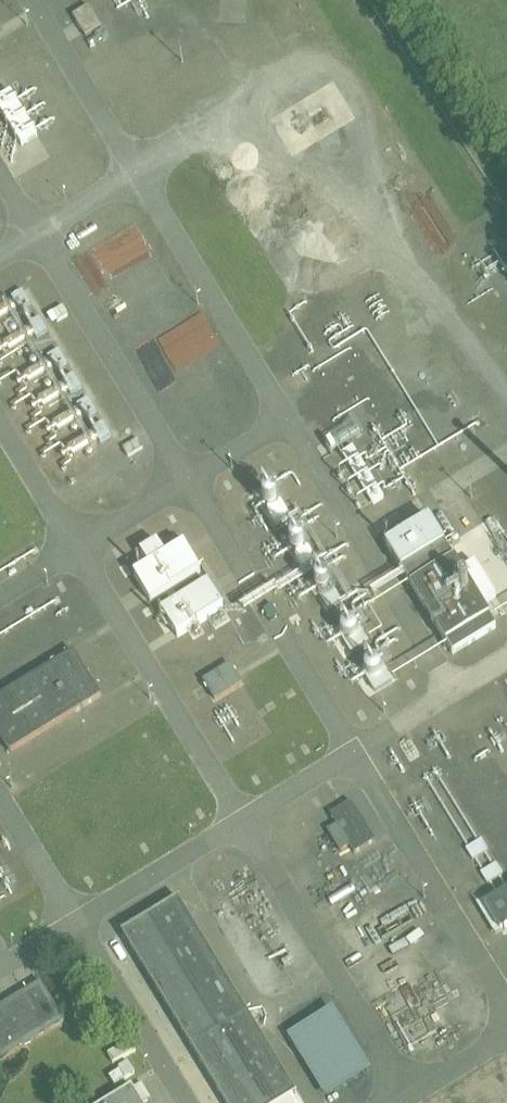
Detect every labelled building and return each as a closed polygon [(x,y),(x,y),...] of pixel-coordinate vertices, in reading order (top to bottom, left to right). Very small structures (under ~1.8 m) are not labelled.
[(86,36),(101,27),(89,5),(73,14),(86,36)] [(22,144),(39,134),(11,91),(0,98),(0,110),(22,144)] [(138,224),(90,247),(105,277),(112,273),(130,310),(171,290),(138,224)] [(7,336),(3,328),(16,320),(8,304),(0,308),(0,340),(7,336)] [(174,369),(221,347),(204,312),(157,335),(174,369)] [(37,318),(25,328),(35,339),(46,329),(37,318)] [(334,451),(363,431),(354,419),(326,440),(334,451)] [(273,482),(248,495),(266,530),(291,517),(273,482)] [(433,516),(387,542),(452,654),(498,628),(433,516)] [(177,636),(227,607),(188,540),(167,553),(159,539),(142,550),(151,565),(135,574),(154,606),(158,604),(177,636)] [(353,652),(367,642),(351,620),(338,629),(353,652)] [(0,695),(0,735),(8,748),(100,693),(74,651),(0,695)] [(203,678),(215,699),(243,684),(232,663),(203,678)] [(330,812),(337,825),(328,829),(341,856),(373,840),(354,801),(330,812)] [(506,926),(506,884),(477,902),(495,933),(506,926)] [(121,938),(222,1102),(294,1102),(302,1098),(180,898),(121,938)] [(59,1009),(40,977),(0,1001),(0,1044),(59,1009)] [(288,1034),(326,1099),(372,1072),(335,1007),(288,1034)] [(127,1083),(93,1102),(140,1102),(127,1083)]
